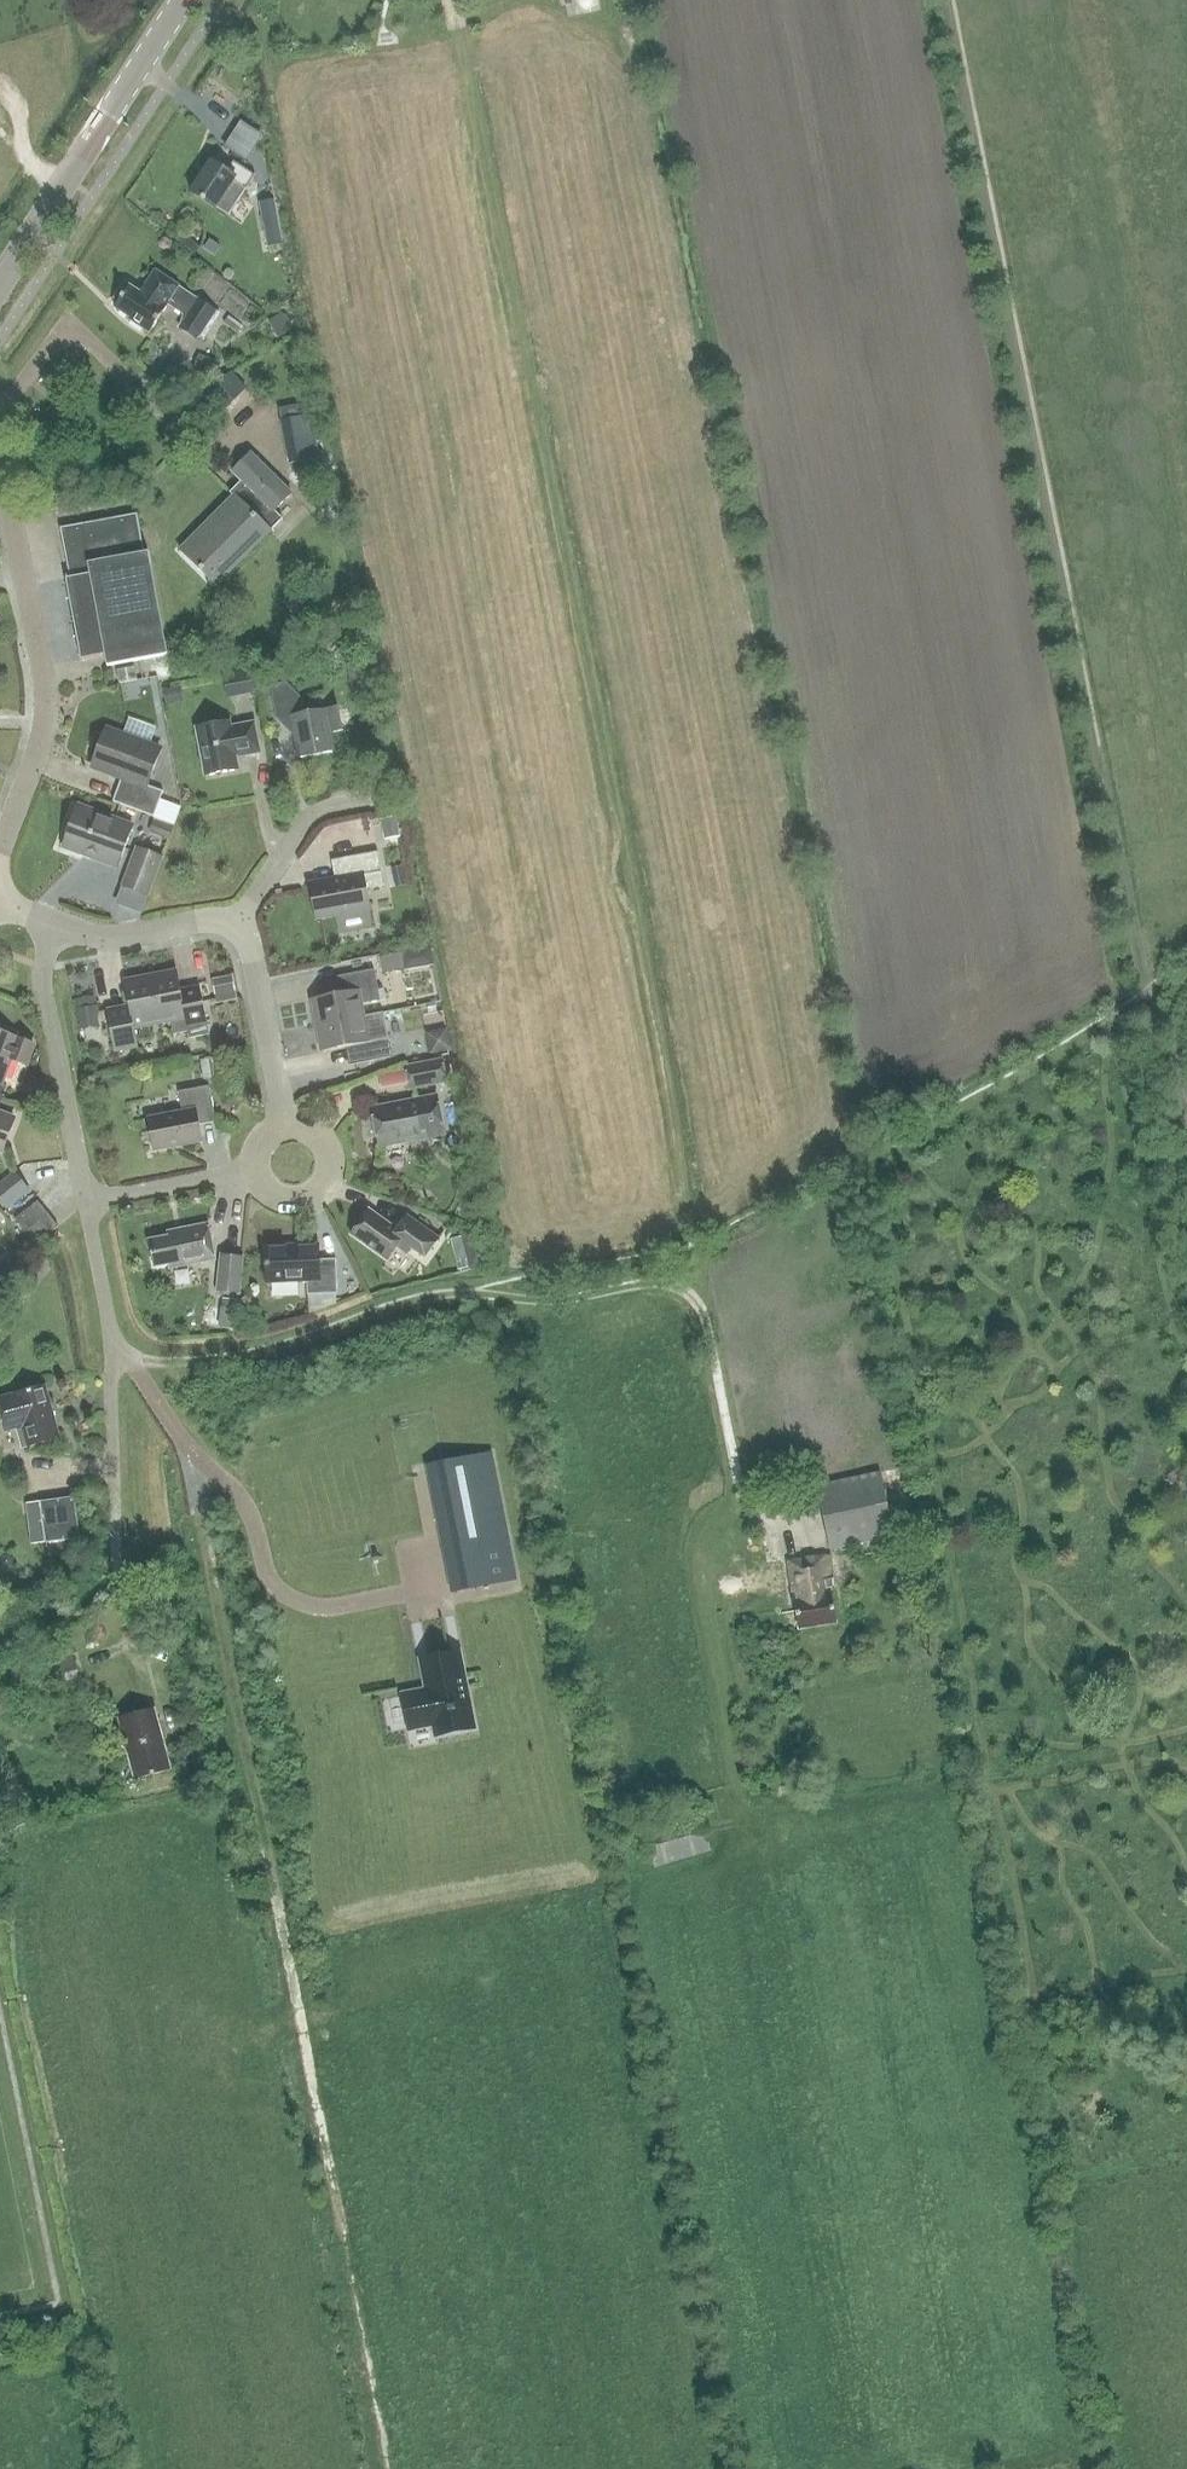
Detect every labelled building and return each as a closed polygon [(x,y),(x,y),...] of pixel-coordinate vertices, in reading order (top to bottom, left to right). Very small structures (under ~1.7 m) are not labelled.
[(227,215),(253,174),(232,161),(225,172),(211,161),(190,193),(216,209),(217,208),(227,215)] [(258,201),(270,260),(286,256),(274,197),(258,201)] [(178,286),(155,271),(144,287),(140,293),(129,286),(124,292),(120,290),(114,299),(118,301),(114,308),(129,318),(128,319),(149,333),(168,303),(188,316),(179,328),(196,339),(215,311),(198,300),(178,286)] [(268,322),(279,340),(293,331),(282,313),(268,322)] [(217,361),(198,355),(193,370),(212,376),(217,361)] [(310,414),(279,420),(288,464),(318,458),(310,414)] [(272,531),(271,530),(282,518),(274,511),(291,494),(250,453),(232,472),(243,483),(232,495),(233,496),(179,550),(216,586),(272,531)] [(107,666),(168,655),(148,552),(144,553),(136,514),(59,528),(84,658),(104,654),(107,666)] [(119,683),(137,680),(134,667),(116,670),(119,683)] [(222,675),(227,698),(255,692),(250,670),(222,675)] [(332,752),(328,733),(342,730),(338,709),(324,711),(324,709),(304,712),(301,698),(286,682),(269,685),(276,718),(292,715),(300,758),(332,752)] [(166,703),(184,700),(181,685),(163,688),(166,703)] [(244,756),(260,753),(254,722),(230,727),(229,721),(195,728),(204,776),(238,769),(236,755),(244,754),(244,756)] [(153,817),(163,791),(147,786),(160,750),(105,729),(92,766),(121,777),(112,801),(153,817)] [(117,867),(132,826),(77,806),(62,846),(117,867)] [(380,819),(384,838),(400,835),(396,816),(380,819)] [(154,819),(149,831),(168,839),(173,827),(154,819)] [(135,846),(121,886),(150,895),(163,855),(135,846)] [(366,889),(384,886),(377,852),(331,861),(335,880),(314,883),(320,917),(369,908),(366,889)] [(405,969),(402,952),(378,956),(381,973),(405,969)] [(313,999),(318,1025),(362,1017),(359,1005),(380,1001),(377,985),(374,970),(334,978),(337,994),(313,999)] [(177,972),(150,977),(159,1022),(170,1019),(172,1032),(187,1030),(189,1038),(208,1034),(199,986),(180,990),(177,972)] [(232,975),(212,979),(214,995),(235,991),(232,975)] [(159,1022),(150,977),(124,983),(128,1006),(107,1010),(114,1051),(137,1047),(135,1040),(149,1037),(147,1024),(159,1022)] [(76,999),(81,1029),(98,1026),(93,996),(76,999)] [(362,1017),(318,1025),(323,1052),(345,1047),(349,1065),(392,1057),(385,1024),(364,1029),(362,1017)] [(427,1032),(431,1057),(448,1054),(443,1029),(427,1032)] [(2,1099),(7,1086),(2,1084),(11,1059),(27,1065),(35,1045),(0,1032),(0,1098),(2,1099)] [(200,1059),(204,1079),(222,1076),(219,1056),(200,1059)] [(404,1065),(408,1089),(446,1082),(442,1058),(404,1065)] [(198,1126),(216,1122),(209,1086),(178,1092),(182,1112),(147,1119),(153,1150),(201,1141),(198,1126)] [(438,1096),(424,1098),(372,1109),(379,1147),(445,1134),(438,1096)] [(1,1153),(15,1118),(0,1112),(0,1153),(1,1153)] [(0,1183),(0,1201),(6,1209),(29,1191),(14,1171),(0,1183)] [(38,1201),(15,1219),(35,1244),(58,1227),(38,1201)] [(406,1216),(397,1230),(368,1210),(350,1234),(387,1260),(397,1246),(407,1253),(411,1248),(424,1258),(438,1239),(406,1216)] [(170,1268),(214,1259),(207,1225),(168,1232),(169,1237),(149,1241),(154,1266),(169,1263),(170,1268)] [(483,1258),(476,1233),(461,1237),(468,1262),(483,1258)] [(307,1295),(337,1294),(335,1259),(319,1260),(318,1245),(264,1247),(266,1282),(306,1280),(307,1295)] [(220,1253),(215,1291),(240,1294),(244,1255),(220,1253)] [(230,1305),(230,1325),(244,1325),(245,1305),(230,1305)] [(13,1394),(0,1398),(0,1414),(5,1432),(16,1428),(22,1449),(60,1438),(45,1385),(13,1394)] [(512,1579),(488,1455),(431,1467),(448,1555),(472,1550),(479,1586),(512,1579)] [(887,1537),(894,1536),(881,1472),(816,1485),(829,1549),(859,1543),(862,1555),(889,1550),(887,1537)] [(28,1503),(34,1542),(82,1535),(77,1496),(28,1503)] [(13,1557),(9,1554),(3,1555),(0,1559),(0,1564),(0,1566),(5,1569),(11,1568),(14,1563),(13,1557)] [(798,1628),(836,1622),(831,1589),(834,1588),(829,1556),(788,1562),(793,1599),(794,1599),(798,1628)] [(458,1652),(421,1660),(427,1690),(403,1695),(409,1729),(433,1724),(435,1735),(473,1727),(458,1652)] [(2,1672),(8,1696),(79,1677),(72,1653),(2,1672)] [(136,1778),(171,1768),(154,1708),(119,1718),(136,1778)] [(643,1829),(654,1868),(711,1851),(699,1812),(643,1829)]
